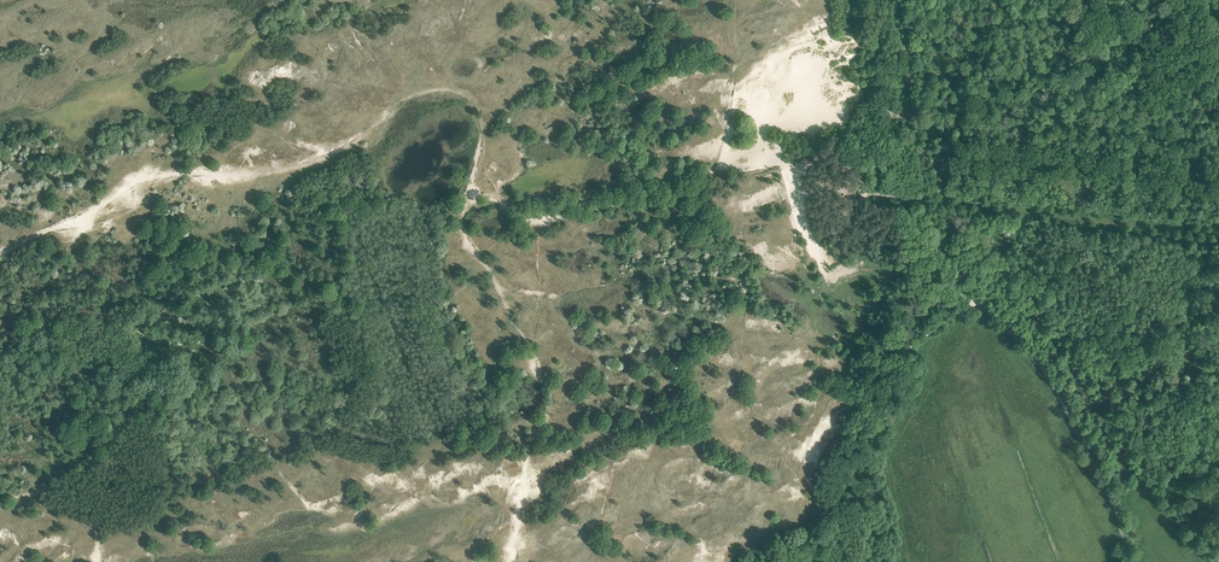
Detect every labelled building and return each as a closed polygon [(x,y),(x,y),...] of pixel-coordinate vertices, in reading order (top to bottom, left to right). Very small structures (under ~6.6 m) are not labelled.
[(844,261),(841,256),(826,266),(829,271),(844,261)]
